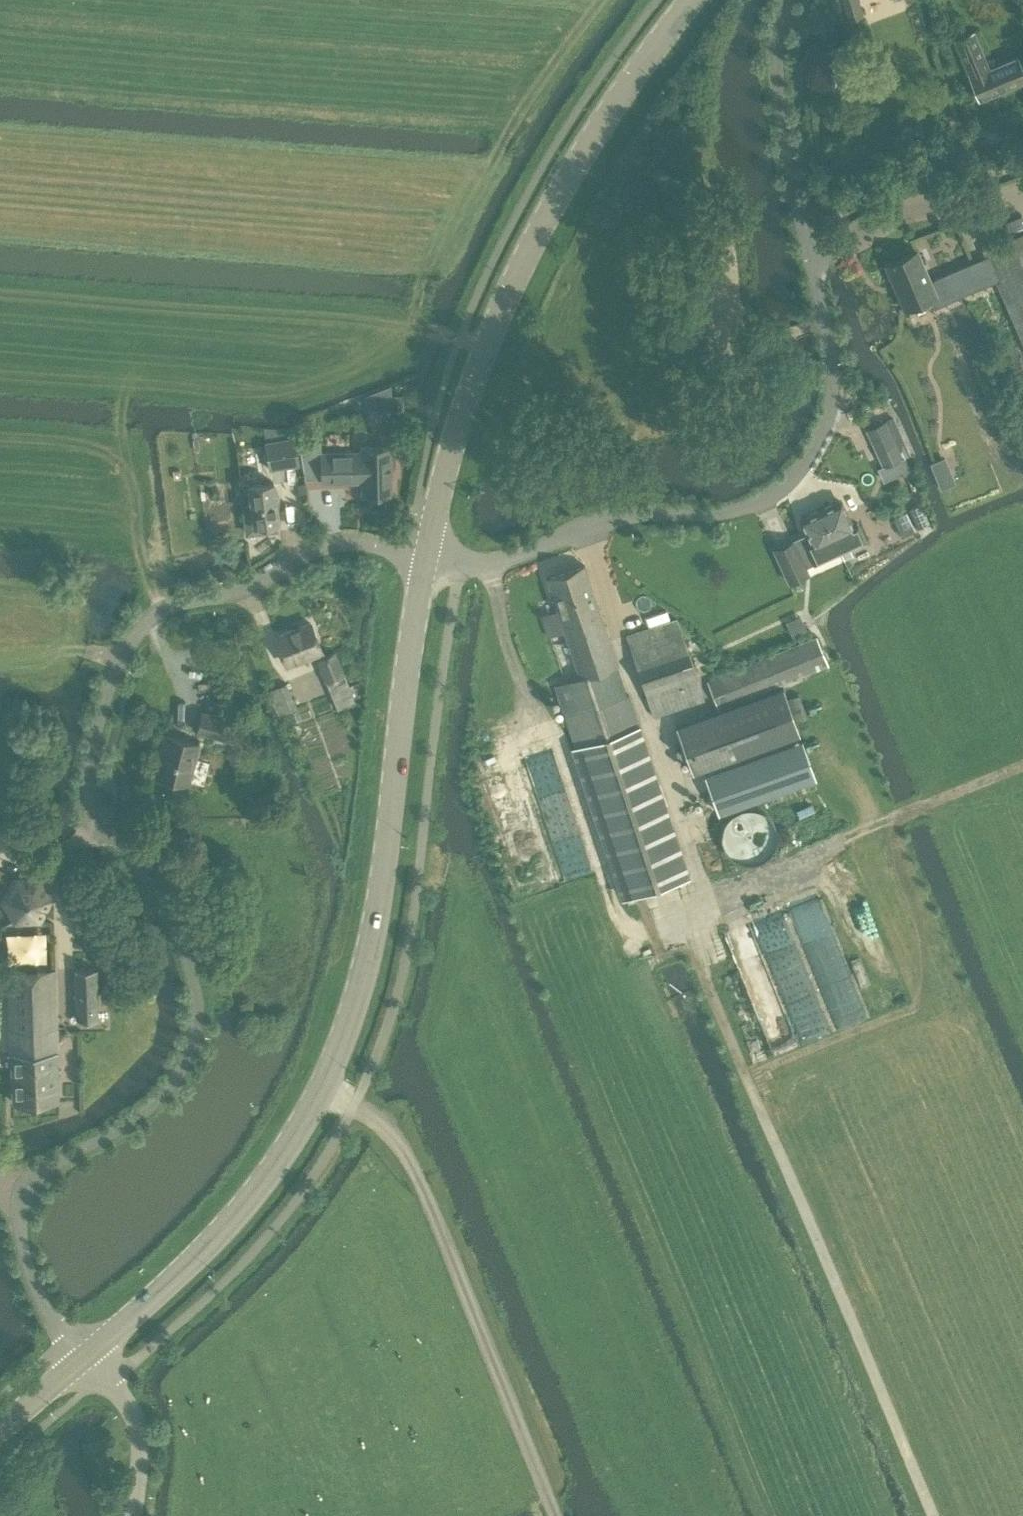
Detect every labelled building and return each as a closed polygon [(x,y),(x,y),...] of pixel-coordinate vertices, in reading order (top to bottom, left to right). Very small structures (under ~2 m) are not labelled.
[(862,14),(857,0),(842,0),(848,18),(862,14)] [(973,31),(955,39),(971,76),(970,76),(979,98),(1022,79),(1022,72),(1016,56),(989,68),(973,31)] [(885,264),(904,308),(930,298),(933,307),(996,280),(1022,341),(1022,230),(982,248),(986,256),(929,280),(917,250),(885,264)] [(366,395),(366,407),(402,407),(402,395),(390,395),(389,385),(366,395)] [(410,419),(405,435),(417,439),(422,422),(410,419)] [(883,466),(901,457),(885,422),(866,430),(883,466)] [(271,469),(299,465),(294,437),(266,442),(271,469)] [(360,451),(320,451),(321,476),(321,482),(353,482),(353,480),(361,480),(361,494),(391,493),(391,466),(395,463),(394,451),(391,449),(391,446),(360,447),(360,451)] [(251,504),(242,505),(246,532),(248,533),(275,530),(277,527),(276,521),(279,521),(274,481),(249,485),(251,504)] [(298,493),(307,492),(306,483),(297,484),(298,493)] [(209,496),(215,497),(219,492),(217,486),(211,486),(207,491),(209,496)] [(296,499),(297,509),(306,508),(305,498),(296,499)] [(852,525),(841,501),(833,504),(830,504),(824,506),(823,509),(821,510),(840,551),(844,559),(853,555),(849,547),(865,540),(857,523),(852,525)] [(840,551),(821,510),(818,511),(815,510),(810,513),(809,515),(801,519),(809,536),(793,543),(795,547),(777,556),(789,582),(808,572),(805,567),(840,551)] [(311,525),(309,512),(300,513),(302,526),(311,525)] [(689,875),(585,565),(547,578),(557,609),(541,615),(549,637),(564,631),(579,676),(555,684),(617,871),(626,896),(649,888),(689,875)] [(654,717),(705,699),(678,619),(627,636),(654,717)] [(324,657),(311,623),(276,636),(287,663),(316,652),(337,708),(356,701),(350,684),(348,685),(335,652),(324,657)] [(719,709),(828,665),(817,637),(707,682),(719,709)] [(278,716),(297,708),(287,682),(268,690),(278,716)] [(692,772),(696,770),(800,732),(789,702),(784,686),(676,726),(692,772)] [(796,720),(807,716),(799,694),(789,698),(796,720)] [(236,741),(241,721),(203,712),(198,731),(236,741)] [(189,783),(199,744),(166,735),(156,774),(189,783)] [(797,747),(711,778),(708,779),(722,817),(725,816),(811,785),(817,783),(803,745),(797,747)] [(14,878),(3,899),(16,918),(38,918),(50,897),(38,877),(14,878)] [(95,968),(75,968),(76,1019),(97,1018),(95,968)] [(52,969),(8,970),(12,1102),(55,1100),(52,969)]
